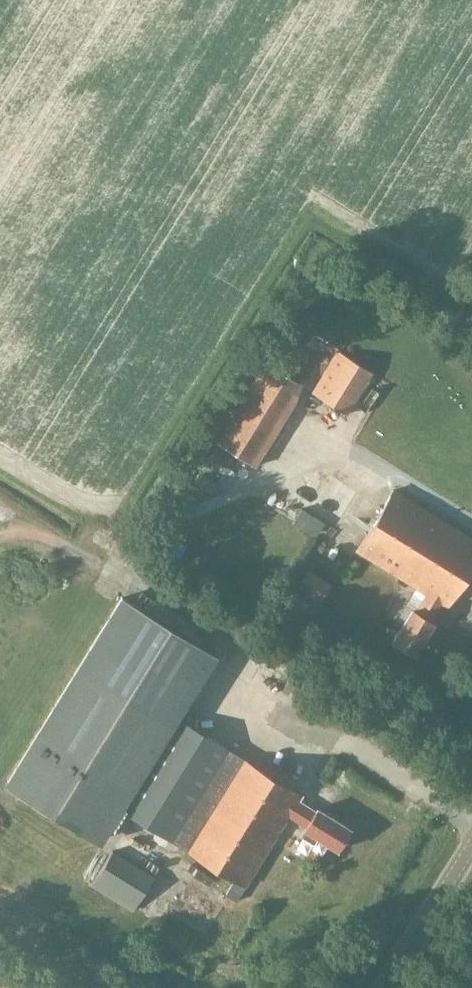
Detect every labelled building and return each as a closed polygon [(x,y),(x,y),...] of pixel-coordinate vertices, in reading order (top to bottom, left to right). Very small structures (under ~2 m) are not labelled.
[(345,415),(372,373),(335,350),(309,392),(345,415)] [(314,364),(323,369),(330,355),(320,350),(314,364)] [(248,463),(297,383),(264,362),(214,443),(248,463)] [(392,489),(354,549),(415,587),(440,603),(445,606),(471,562),(471,539),(392,489)] [(329,583),(308,570),(296,589),(317,602),(329,583)] [(429,619),(440,603),(415,587),(404,604),(411,608),(391,641),(412,655),(432,621),(429,619)] [(121,598),(8,783),(100,840),(120,808),(245,885),(288,815),(305,826),(303,828),(298,836),(312,845),(317,837),(337,849),(349,828),(316,808),(314,811),(297,800),(300,795),(175,718),(213,655),(121,598)] [(56,622),(69,611),(63,603),(49,614),(56,622)] [(295,686),(287,680),(283,686),(292,691),(295,686)] [(153,875),(111,849),(89,885),(131,911),(153,875)] [(193,862),(180,866),(185,880),(197,876),(193,862)] [(186,901),(193,892),(179,882),(173,892),(186,901)]
